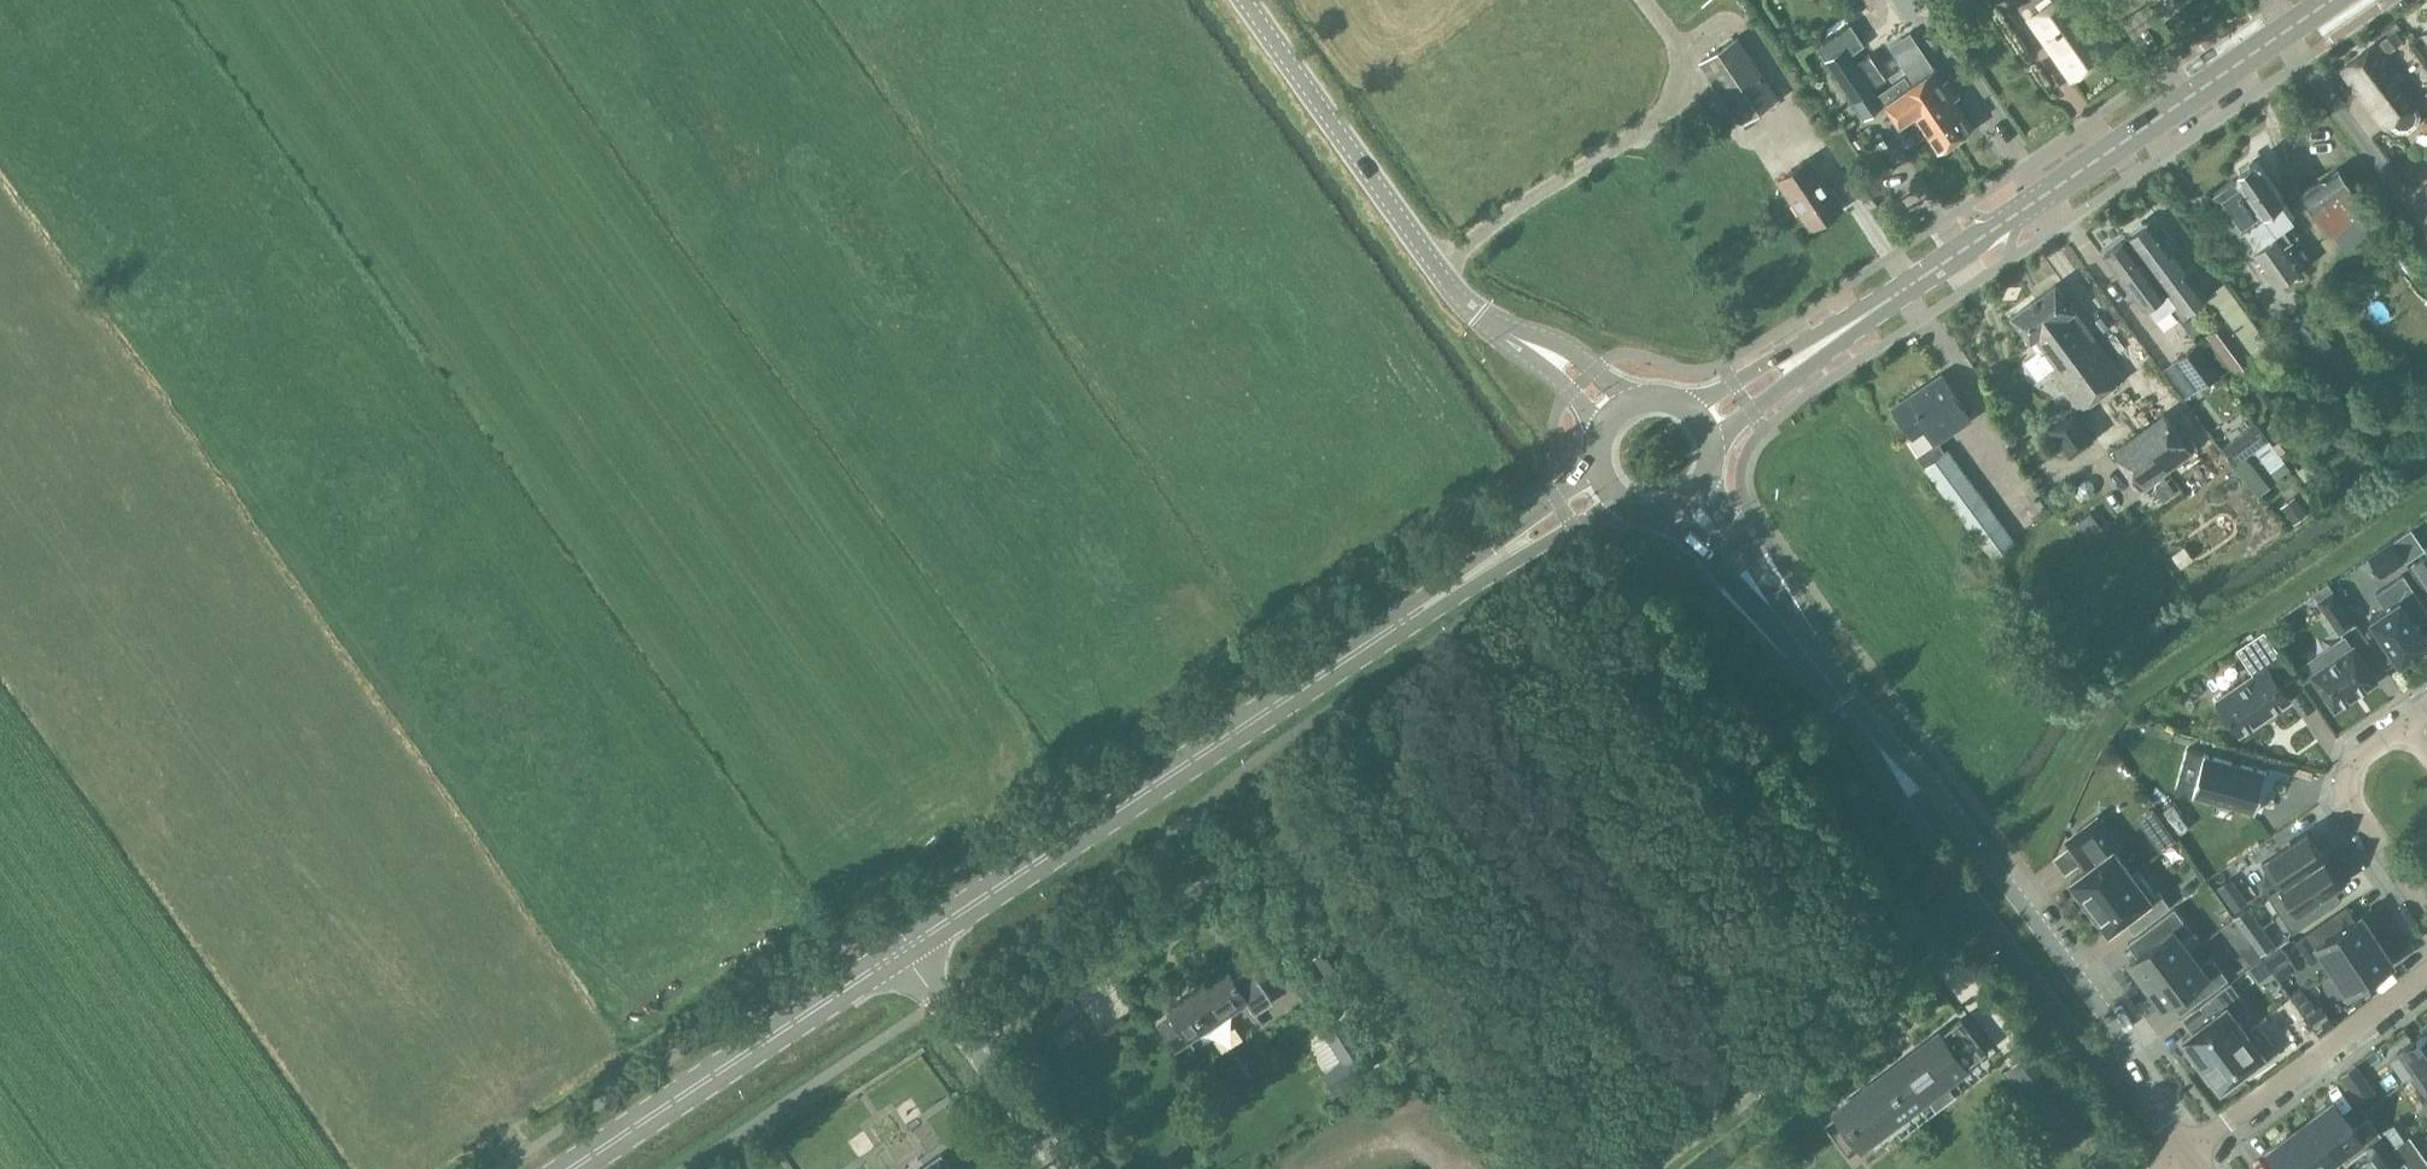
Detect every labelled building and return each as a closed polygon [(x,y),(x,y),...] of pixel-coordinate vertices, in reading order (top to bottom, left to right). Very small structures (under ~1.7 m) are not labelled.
[(2077,0),(2056,0),(2030,18),(2072,79),(2112,50),(2077,0)] [(2160,15),(2180,0),(2149,0),(2160,15)] [(2402,40),(2395,31),(2382,40),(2389,50),(2402,40)] [(1948,79),(1943,83),(1934,70),(1935,69),(1923,52),(1921,53),(1908,34),(1890,46),(1910,75),(1912,73),(1956,140),(1974,128),(1952,96),(1957,93),(1948,79)] [(1700,62),(1741,125),(1780,99),(1739,36),(1700,62)] [(2376,45),(2343,70),(2387,126),(2389,125),(2399,131),(2409,131),(2418,125),(2421,114),(2417,104),(2420,102),(2376,45)] [(1871,53),(1858,61),(1876,88),(1889,79),(1871,53)] [(1913,84),(1907,75),(1879,93),(1852,54),(1831,68),(1864,117),(1885,102),(1900,124),(1902,123),(1915,142),(1927,134),(1938,151),(1956,140),(1912,73),(1910,75),(1915,82),(1913,84)] [(1811,158),(1778,180),(1811,229),(1844,207),(1811,158)] [(2239,175),(2214,193),(2241,232),(2244,230),(2245,231),(2254,244),(2249,247),(2252,253),(2253,252),(2276,286),(2303,266),(2288,245),(2300,237),(2290,222),(2296,218),(2283,200),(2285,198),(2260,163),(2261,162),(2260,161),(2253,160),(2239,169),(2239,175)] [(2302,193),(2345,252),(2346,251),(2351,258),(2372,242),(2368,236),(2380,227),(2336,168),(2302,193)] [(2151,219),(2128,236),(2169,291),(2185,312),(2208,296),(2173,249),(2151,219)] [(2169,291),(2128,236),(2104,254),(2145,309),(2169,291)] [(2221,313),(2236,305),(2223,281),(2208,289),(2221,313)] [(2126,377),(2075,310),(2056,284),(2011,316),(2038,352),(2028,359),(2038,371),(2045,365),(2081,412),(2126,377)] [(2227,318),(2206,334),(2234,372),(2272,343),(2244,305),(2227,318)] [(2289,320),(2320,359),(2335,348),(2324,334),(2327,332),(2307,307),(2289,320)] [(2198,342),(2177,359),(2199,388),(2221,371),(2198,342)] [(1973,421),(1962,405),(1942,375),(1893,408),(1913,437),(1924,430),(1935,446),(1973,421)] [(2096,438),(2075,410),(2049,428),(2056,438),(2049,442),(2055,451),(2063,446),(2070,456),(2096,438)] [(2164,413),(2113,450),(2143,492),(2194,454),(2193,453),(2172,425),(2164,413)] [(2256,450),(2270,440),(2257,423),(2223,449),(2236,465),(2247,457),(2256,450)] [(1948,449),(1924,466),(1970,528),(1993,511),(1948,449)] [(2084,481),(2080,485),(2079,491),(2083,496),(2089,496),(2093,493),(2094,487),(2090,482),(2084,481)] [(2293,520),(2305,511),(2293,495),(2281,504),(2293,520)] [(2091,512),(2079,522),(2092,537),(2104,527),(2091,512)] [(2425,550),(2410,529),(2392,541),(2406,562),(2425,550)] [(2388,545),(2366,560),(2378,578),(2400,563),(2388,545)] [(2414,564),(2426,583),(2426,556),(2414,564)] [(2411,657),(2421,651),(2420,650),(2426,646),(2426,639),(2412,617),(2426,607),(2404,574),(2376,593),(2386,609),(2371,620),(2400,664),(2410,657),(2411,657)] [(2332,591),(2318,601),(2340,632),(2354,623),(2332,591)] [(2237,649),(2254,675),(2218,700),(2240,733),(2290,699),(2281,686),(2295,676),(2265,630),(2237,649)] [(2313,675),(2335,708),(2377,680),(2354,647),(2352,648),(2345,638),(2321,654),(2328,664),(2313,675)] [(2203,754),(2192,794),(2255,812),(2266,771),(2203,754)] [(2098,817),(2067,841),(2088,868),(2071,881),(2075,886),(2073,891),(2081,902),(2087,902),(2090,906),(2132,873),(2114,849),(2119,846),(2098,817)] [(2175,839),(2168,828),(2153,839),(2161,849),(2175,839)] [(2270,858),(2286,882),(2324,858),(2307,833),(2270,858)] [(2291,901),(2278,910),(2293,932),(2325,911),(2317,899),(2340,883),(2324,858),(2286,882),(2281,885),(2291,901)] [(2132,873),(2090,906),(2093,910),(2091,915),(2100,927),(2105,925),(2109,930),(2129,916),(2139,929),(2170,906),(2159,891),(2155,894),(2137,869),(2132,873)] [(2231,880),(2218,889),(2235,912),(2247,904),(2231,880)] [(2141,977),(2147,984),(2191,951),(2181,938),(2192,930),(2175,908),(2146,929),(2156,941),(2130,961),(2132,964),(2129,966),(2138,979),(2141,977)] [(2312,964),(2323,956),(2333,969),(2378,939),(2361,915),(2334,933),(2325,920),(2296,940),(2312,964)] [(2254,921),(2242,930),(2254,947),(2266,938),(2254,921)] [(2378,939),(2333,969),(2349,993),(2394,963),(2378,939)] [(2281,946),(2263,960),(2271,972),(2290,959),(2281,946)] [(2191,951),(2147,984),(2153,992),(2150,994),(2160,1007),(2163,1005),(2165,1007),(2191,988),(2200,1000),(2228,978),(2211,956),(2200,964),(2191,951)] [(1322,952),(1309,961),(1289,974),(1322,1025),(1342,1011),(1329,993),(1343,983),(1322,952)] [(1176,1048),(1248,1001),(1257,1014),(1274,1003),(1252,967),(1234,979),(1227,968),(1198,987),(1200,990),(1169,1010),(1172,1015),(1160,1023),(1176,1048)] [(2187,1051),(2198,1066),(2246,1030),(2235,1016),(2247,1006),(2229,983),(2202,1003),(2212,1017),(2183,1038),(2191,1048),(2187,1051)] [(2302,991),(2290,999),(2303,1018),(2306,1016),(2315,1010),(2302,991)] [(2315,1028),(2306,1016),(2303,1018),(2290,999),(2278,1007),(2300,1039),(2315,1028)] [(1884,1077),(1855,1099),(1880,1132),(1909,1110),(1987,1051),(1962,1018),(1884,1077)] [(1349,1027),(1331,1039),(1340,1053),(1350,1067),(1331,1079),(1342,1095),(1360,1083),(1378,1071),(1364,1049),(1349,1027)] [(2246,1030),(2198,1066),(2210,1081),(2214,1079),(2221,1088),(2248,1068),(2251,1072),(2278,1051),(2268,1037),(2257,1045),(2246,1030)] [(2421,1071),(2426,1067),(2426,1032),(2404,1048),(2421,1071)] [(2027,1066),(2014,1076),(2022,1085),(2029,1094),(2039,1108),(2049,1122),(2054,1128),(2080,1109),(2075,1103),(2064,1089),(2054,1075),(2047,1066),(2039,1057),(2027,1066)] [(2421,1071),(2414,1076),(2426,1094),(2426,1067),(2421,1071)] [(2378,1098),(2368,1084),(2353,1094),(2364,1109),(2378,1098)] [(2362,1139),(2333,1100),(2310,1117),(2340,1156),(2362,1139)] [(877,1150),(880,1156),(906,1140),(892,1117),(849,1144),(859,1161),(877,1150)] [(2291,1131),(2290,1132),(2319,1168),(2322,1168),(2340,1156),(2310,1117),(2309,1117),(2313,1122),(2295,1136),(2291,1131)] [(2283,1168),(2319,1168),(2290,1132),(2268,1149),(2283,1168)] [(2384,1132),(2364,1147),(2381,1168),(2392,1168),(2404,1160),(2384,1132)] [(945,1162),(943,1158),(941,1156),(939,1157),(940,1158),(923,1168),(950,1168),(945,1162)] [(2410,1168),(2411,1168),(2426,1168),(2426,1160),(2426,1158),(2410,1168)]
